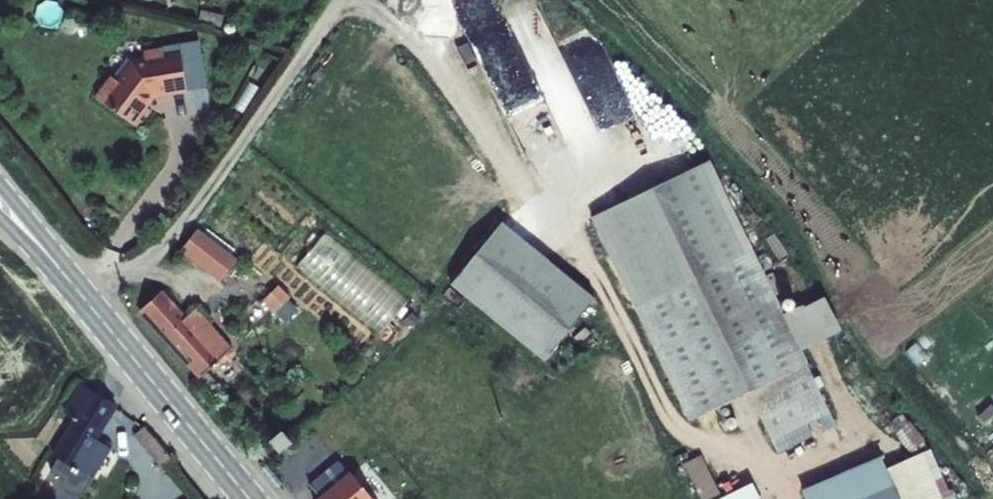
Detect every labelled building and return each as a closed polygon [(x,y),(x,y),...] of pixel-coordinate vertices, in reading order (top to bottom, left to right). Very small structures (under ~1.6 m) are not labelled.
[(544,100),(582,86),(596,123),(630,110),(597,24),(556,40),(545,11),(515,22),(544,100)] [(161,93),(192,90),(188,53),(171,54),(171,47),(152,49),(153,56),(140,57),(124,75),(118,71),(101,91),(140,124),(155,107),(149,102),(157,92),(161,92),(161,93)] [(755,245),(717,166),(601,221),(647,318),(755,245)] [(460,282),(553,358),(604,296),(511,219),(460,282)] [(221,280),(240,256),(200,224),(181,248),(221,280)] [(837,419),(755,245),(647,318),(697,425),(755,397),(778,447),(837,419)] [(267,270),(251,289),(263,299),(279,279),(267,270)] [(238,343),(201,303),(189,314),(164,289),(162,291),(146,307),(208,372),(238,343)] [(78,414),(56,449),(59,452),(52,464),(64,472),(67,483),(76,488),(83,487),(111,441),(97,432),(117,400),(85,380),(68,408),(78,414)] [(131,431),(147,451),(157,443),(142,423),(131,431)] [(267,437),(275,450),(294,435),(287,434),(281,426),(267,437)] [(712,498),(730,498),(732,498),(711,453),(693,461),(712,498)] [(341,468),(329,460),(306,481),(316,493),(309,498),(370,498),(341,468)] [(893,475),(830,498),(902,498),(893,475)]
